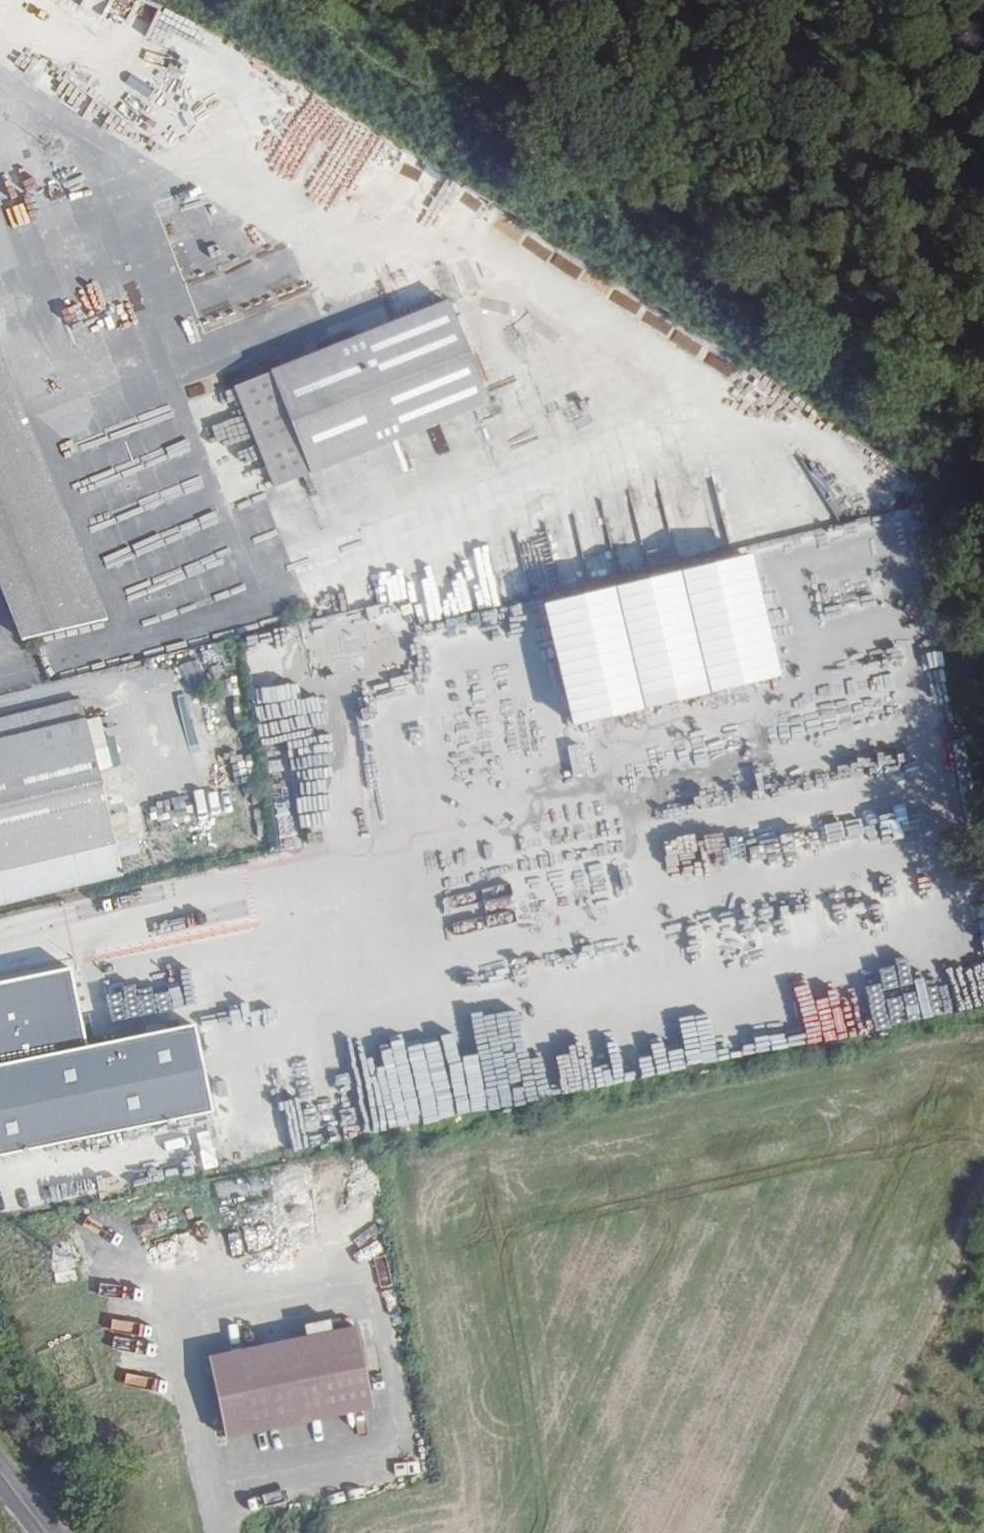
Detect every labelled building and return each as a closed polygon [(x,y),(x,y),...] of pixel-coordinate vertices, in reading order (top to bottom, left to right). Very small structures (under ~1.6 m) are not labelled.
[(488,419),(445,315),(233,398),(274,502),(488,419)] [(22,656),(103,627),(17,413),(0,372),(0,601),(22,656)] [(463,466),(476,463),(470,442),(457,445),(463,466)] [(737,489),(757,477),(750,465),(730,476),(737,489)] [(858,475),(825,494),(842,522),(875,503),(858,475)] [(549,601),(573,725),(784,684),(759,560),(549,601)] [(119,886),(77,712),(0,730),(0,914),(119,886)] [(925,992),(914,937),(871,945),(883,1000),(925,992)] [(0,987),(0,1163),(206,1121),(188,1032),(81,1054),(65,973),(0,987)] [(368,1408),(353,1331),(209,1360),(225,1438),(368,1408)] [(123,1369),(120,1378),(149,1389),(152,1380),(123,1369)]
